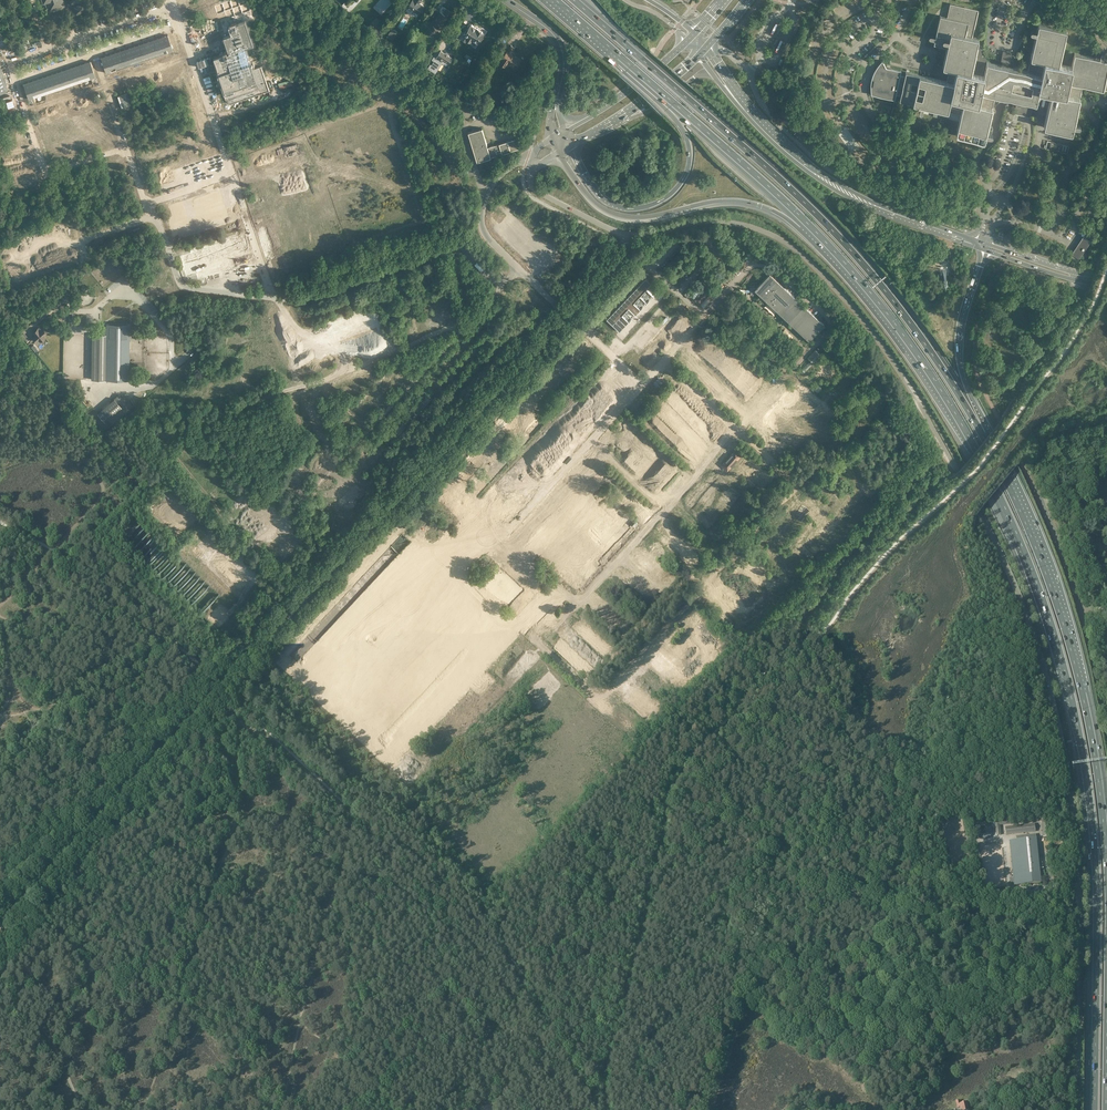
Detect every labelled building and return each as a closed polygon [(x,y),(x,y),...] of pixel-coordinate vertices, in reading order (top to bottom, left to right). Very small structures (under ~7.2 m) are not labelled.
[(44,2),(46,2),(49,11),(64,6),(62,0),(43,0),(44,2)] [(408,7),(419,14),(424,6),(420,3),(421,0),(412,0),(408,7)] [(870,86),(870,90),(871,94),(871,93),(895,98),(895,99),(896,93),(901,94),(900,100),(920,104),(920,106),(919,108),(919,109),(919,110),(920,111),(921,111),(922,111),(922,110),(923,110),(924,105),(957,113),(958,113),(961,114),(956,134),(984,141),(986,134),(990,135),(991,135),(992,135),(992,134),(993,134),(993,133),(992,132),(992,131),(991,131),(988,131),(987,130),(991,113),(995,93),(997,94),(1022,99),(1021,105),(1020,105),(1017,105),(1015,111),(1015,112),(1021,113),(1029,115),(1029,113),(1030,108),(1027,107),(1027,106),(1029,101),(1036,103),(1038,96),(1039,89),(1052,92),(1050,98),(1047,113),(1044,126),(1051,128),(1072,132),(1074,125),(1079,126),(1080,126),(1080,125),(1080,124),(1079,123),(1075,122),(1077,113),(1078,106),(1080,101),(1083,85),(1106,90),(1106,61),(1104,60),(1103,60),(1104,57),(1104,56),(1104,55),(1104,54),(1103,53),(1102,53),(1101,53),(1100,54),(1099,59),(1096,58),(1075,53),(1071,67),(1059,64),(1067,30),(1039,23),(1037,30),(1033,29),(1032,29),(1031,29),(1031,30),(1030,31),(1031,32),(1032,33),(1036,34),(1028,71),(1008,66),(1009,62),(1010,62),(1011,59),(1012,53),(1003,50),(1003,51),(1002,55),(1001,60),(1002,60),(1001,65),(987,61),(984,75),(982,75),(986,58),(982,57),(983,50),(981,50),(982,47),(979,46),(972,72),(971,72),(979,38),(972,37),(979,9),(971,8),(950,3),(950,5),(947,16),(941,15),(936,35),(931,34),(930,34),(930,35),(929,35),(929,36),(929,37),(930,37),(930,38),(931,38),(935,39),(934,43),(948,46),(943,65),(943,67),(942,73),(943,73),(948,74),(947,79),(947,81),(906,71),(905,75),(901,74),(901,70),(891,68),(887,67),(886,67),(886,66),(885,65),(884,63),(884,62),(883,62),(883,61),(882,60),(883,60),(882,60),(880,62),(877,65),(875,68),(874,72),(872,75),(871,79),(871,82),(870,86)] [(82,4),(74,7),(76,14),(85,11),(82,4)] [(448,21),(453,13),(447,9),(444,14),(439,11),(434,19),(436,20),(433,24),(440,29),(447,20),(448,21)] [(254,44),(246,22),(246,20),(237,23),(236,22),(230,24),(231,25),(229,26),(231,33),(224,36),(230,52),(228,52),(227,51),(223,52),(224,53),(214,57),(219,71),(217,72),(219,77),(221,76),(230,104),(270,90),(261,66),(254,69),(253,66),(255,65),(253,59),(251,60),(249,55),(257,52),(254,44)] [(484,35),(482,33),(483,31),(472,24),(469,28),(468,27),(465,32),(466,33),(465,34),(467,36),(467,37),(466,37),(464,41),(468,43),(469,41),(474,44),(478,38),(481,40),(482,39),(483,38),(484,37),(484,36),(484,35)] [(370,33),(377,38),(382,32),(374,27),(370,33)] [(452,34),(458,38),(462,32),(456,29),(452,34)] [(168,35),(101,57),(106,73),(173,50),(168,35)] [(520,60),(511,53),(515,47),(511,45),(502,59),(500,62),(504,67),(509,63),(515,67),(516,66),(518,66),(520,63),(520,61),(520,60)] [(448,64),(453,58),(441,50),(436,58),(434,57),(432,59),(434,61),(435,61),(432,65),(431,64),(430,65),(428,68),(436,73),(442,63),(444,64),(444,63),(445,62),(448,64)] [(90,61),(23,84),(28,99),(95,76),(90,61)] [(454,85),(457,80),(452,77),(449,81),(454,85)] [(518,138),(517,138),(489,147),(483,127),(469,131),(478,161),(521,148),(518,138)] [(1047,140),(1046,145),(1045,145),(1044,147),(1045,148),(1067,153),(1069,145),(1047,140)] [(1089,236),(1088,238),(1084,235),(1071,255),(1078,260),(1091,241),(1090,240),(1094,234),(1092,233),(1094,229),(1080,220),(1075,227),(1089,236)] [(754,289),(788,321),(809,340),(818,331),(824,324),(803,304),(769,273),(754,289)] [(645,278),(606,319),(612,325),(622,315),(629,321),(653,295),(646,289),(651,284),(645,278)] [(714,289),(708,283),(693,299),(700,304),(714,289)] [(92,334),(91,379),(129,380),(130,324),(106,324),(106,329),(100,329),(100,335),(92,334)] [(42,329),(41,330),(39,328),(34,333),(35,335),(33,337),(36,341),(39,339),(40,341),(44,337),(43,335),(46,333),(42,329)] [(808,357),(813,362),(820,354),(815,350),(808,357)] [(119,394),(97,413),(105,422),(121,407),(129,400),(124,395),(122,397),(119,394)] [(413,410),(413,411),(417,415),(421,410),(425,406),(432,398),(431,397),(428,394),(428,395),(427,396),(421,402),(419,404),(416,408),(413,410)] [(393,432),(397,436),(401,431),(405,427),(412,419),(411,418),(408,416),(407,417),(402,423),(400,425),(396,429),(393,432)] [(742,455),(736,449),(721,465),(728,471),(742,455)] [(181,533),(192,521),(186,515),(175,527),(181,533)] [(136,519),(120,534),(126,540),(126,541),(142,525),(141,524),(136,519)] [(196,548),(193,551),(199,557),(202,553),(196,548)] [(1035,825),(1006,828),(1006,834),(1036,831),(1035,825)] [(1040,874),(1036,835),(1016,837),(1017,841),(1010,841),(1014,885),(1041,883),(1040,874)] [(960,1101),(956,1101),(958,1108),(960,1108),(960,1109),(961,1109),(969,1109),(967,1103),(961,1104),(960,1101)]
